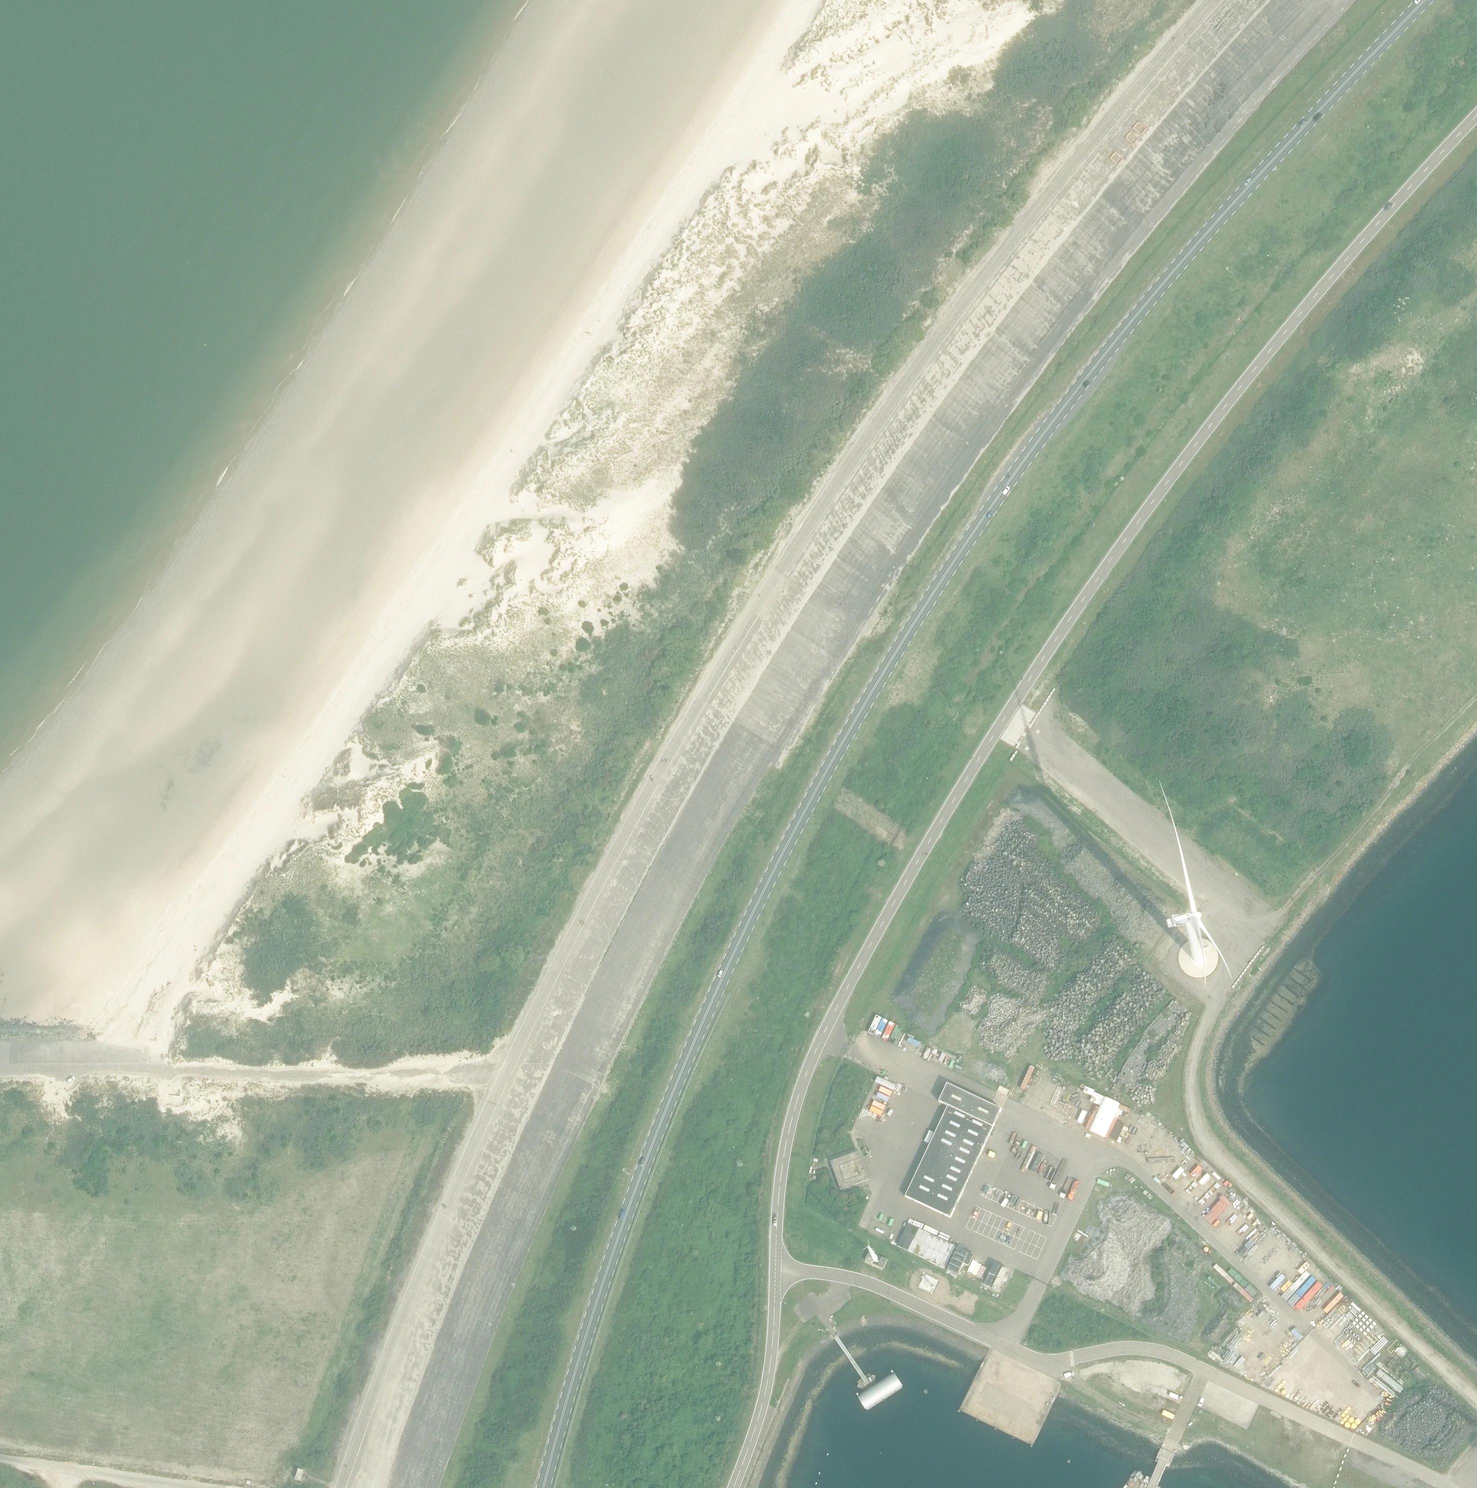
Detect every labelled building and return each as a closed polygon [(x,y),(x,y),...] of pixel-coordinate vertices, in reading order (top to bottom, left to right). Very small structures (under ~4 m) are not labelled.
[(1193,956),(1192,957),(1193,959),(1193,960),(1194,962),(1195,963),(1197,963),(1198,964),(1200,963),(1201,962),(1203,961),(1203,960),(1204,958),(1203,956),(1203,955),(1202,954),(1200,953),(1199,952),(1197,952),(1196,953),(1194,954),(1193,955),(1193,956)] [(948,1106),(905,1197),(950,1218),(993,1128),(1001,1109),(947,1084),(939,1102),(948,1106)] [(840,1190),(868,1180),(858,1151),(830,1162),(840,1190)] [(862,1391),(857,1395),(866,1410),(903,1387),(893,1372),(876,1383),(862,1391)] [(297,1470),(295,1480),(300,1482),(303,1471),(297,1470)]
